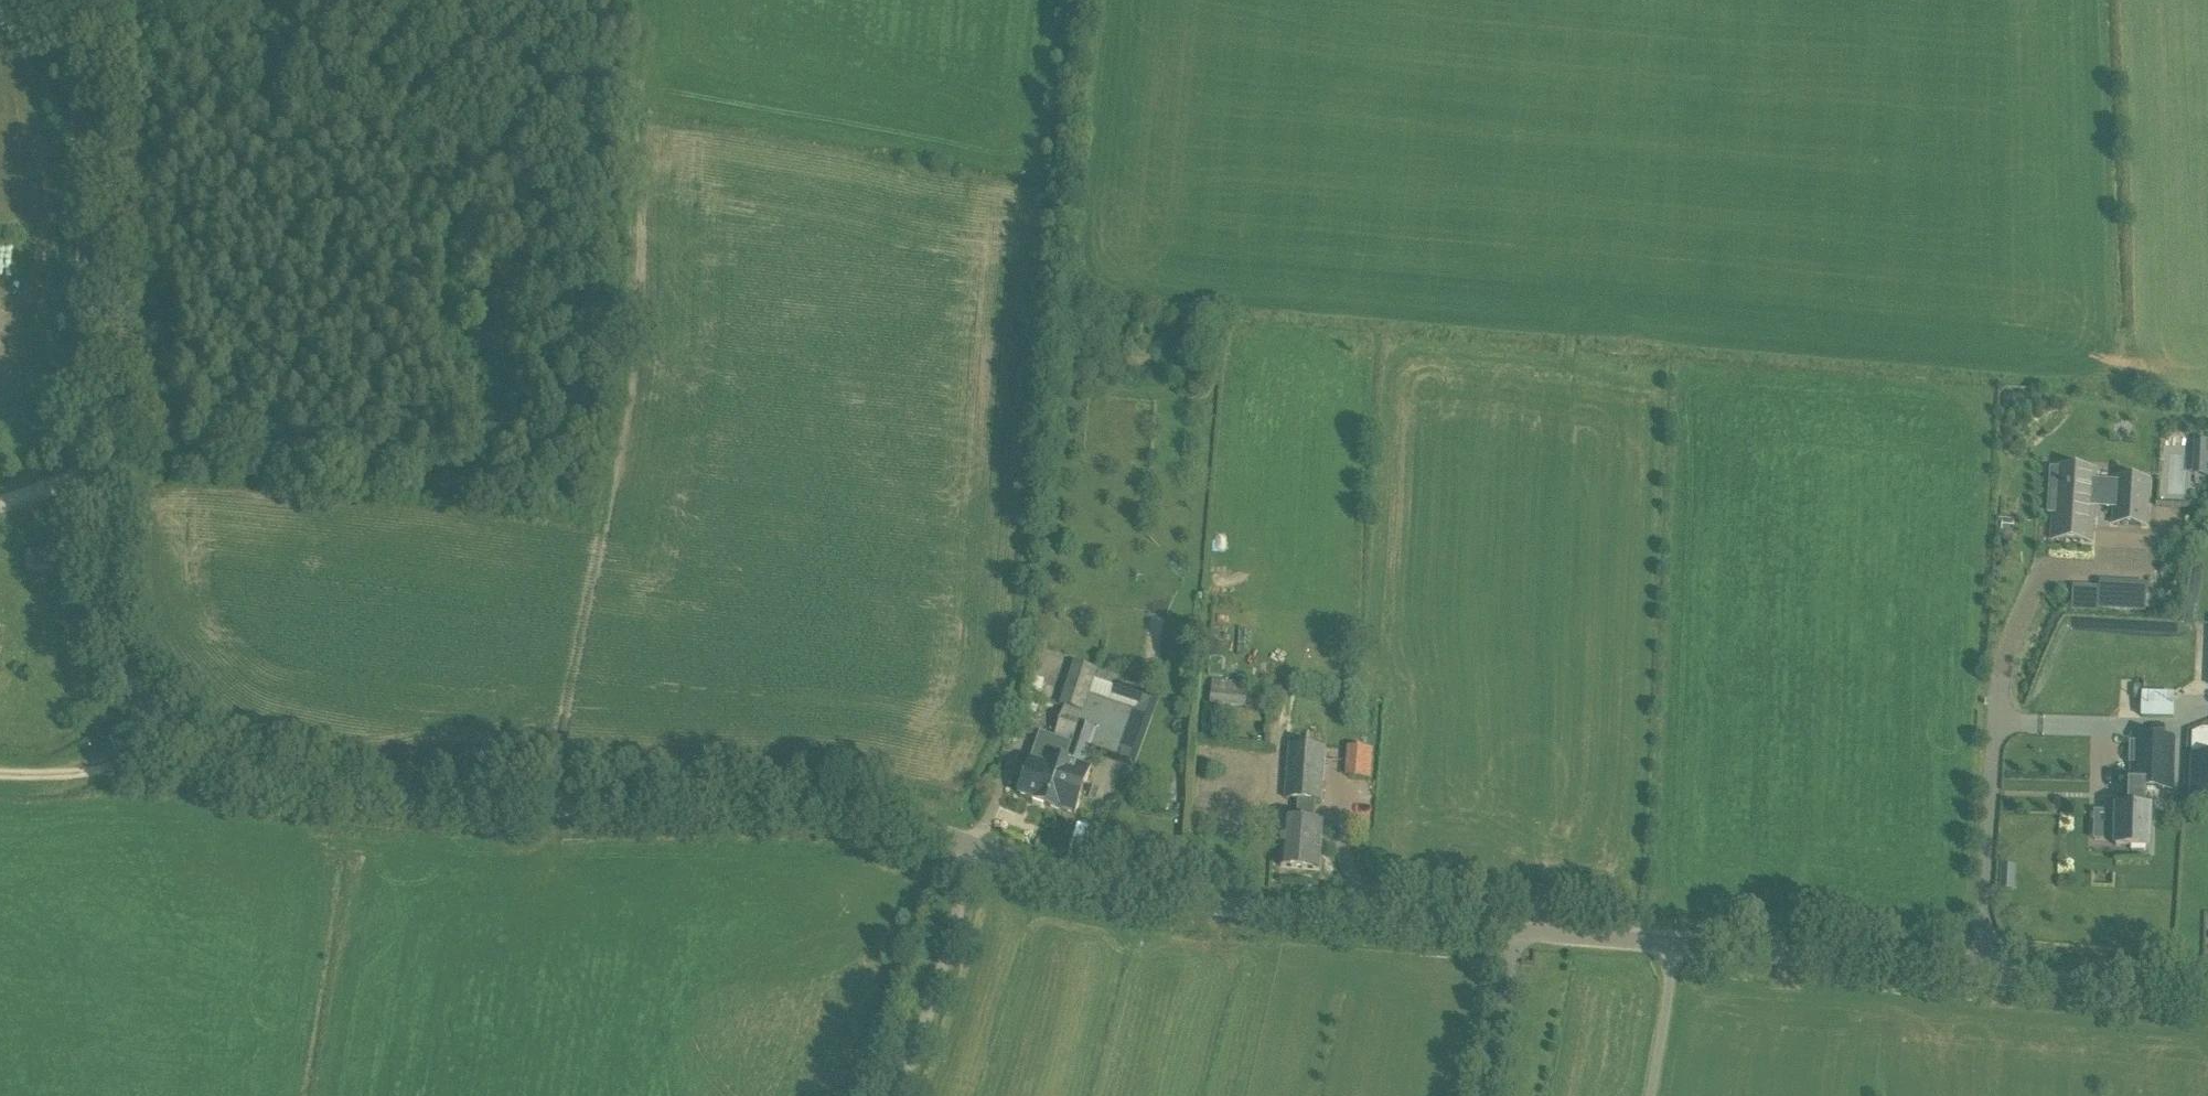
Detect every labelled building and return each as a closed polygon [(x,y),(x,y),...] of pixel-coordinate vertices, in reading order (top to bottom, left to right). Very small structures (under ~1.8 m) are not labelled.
[(2050,485),(2049,513),(2053,513),(2052,540),(2092,542),(2094,504),(2103,505),(2103,507),(2114,507),(2113,523),(2147,525),(2150,479),(2116,477),(2115,482),(2096,481),(2096,470),(2060,468),(2059,486),(2050,485)] [(2090,610),(2091,586),(2073,585),(2072,609),(2090,610)] [(1032,758),(1019,795),(1030,798),(1030,799),(1050,806),(1059,781),(1062,782),(1096,680),(1095,680),(1098,670),(1076,662),(1074,662),(1060,704),(1066,705),(1056,734),(1072,740),(1071,743),(1041,732),(1032,758)] [(1249,683),(1212,679),(1210,705),(1246,708),(1249,683)] [(1142,696),(1096,680),(1062,782),(1059,781),(1050,806),(1070,813),(1071,813),(1077,815),(1092,770),(1086,768),(1092,749),(1121,758),(1142,696)] [(2142,694),(2142,716),(2174,717),(2174,694),(2142,694)] [(2176,738),(2132,736),(2130,788),(2132,788),(2147,789),(2175,790),(2176,738)] [(1286,798),(1322,801),(1326,747),(1290,745),(1286,798)] [(2191,799),(2207,800),(2207,755),(2192,754),(2191,799)] [(2109,811),(2108,827),(2116,828),(2115,845),(2116,845),(2131,845),(2131,850),(2145,850),(2145,846),(2149,846),(2150,809),(2146,809),(2147,789),(2132,788),(2131,808),(2117,808),(2117,811),(2109,811)] [(1323,823),(1284,820),(1281,867),(1320,870),(1323,823)]
